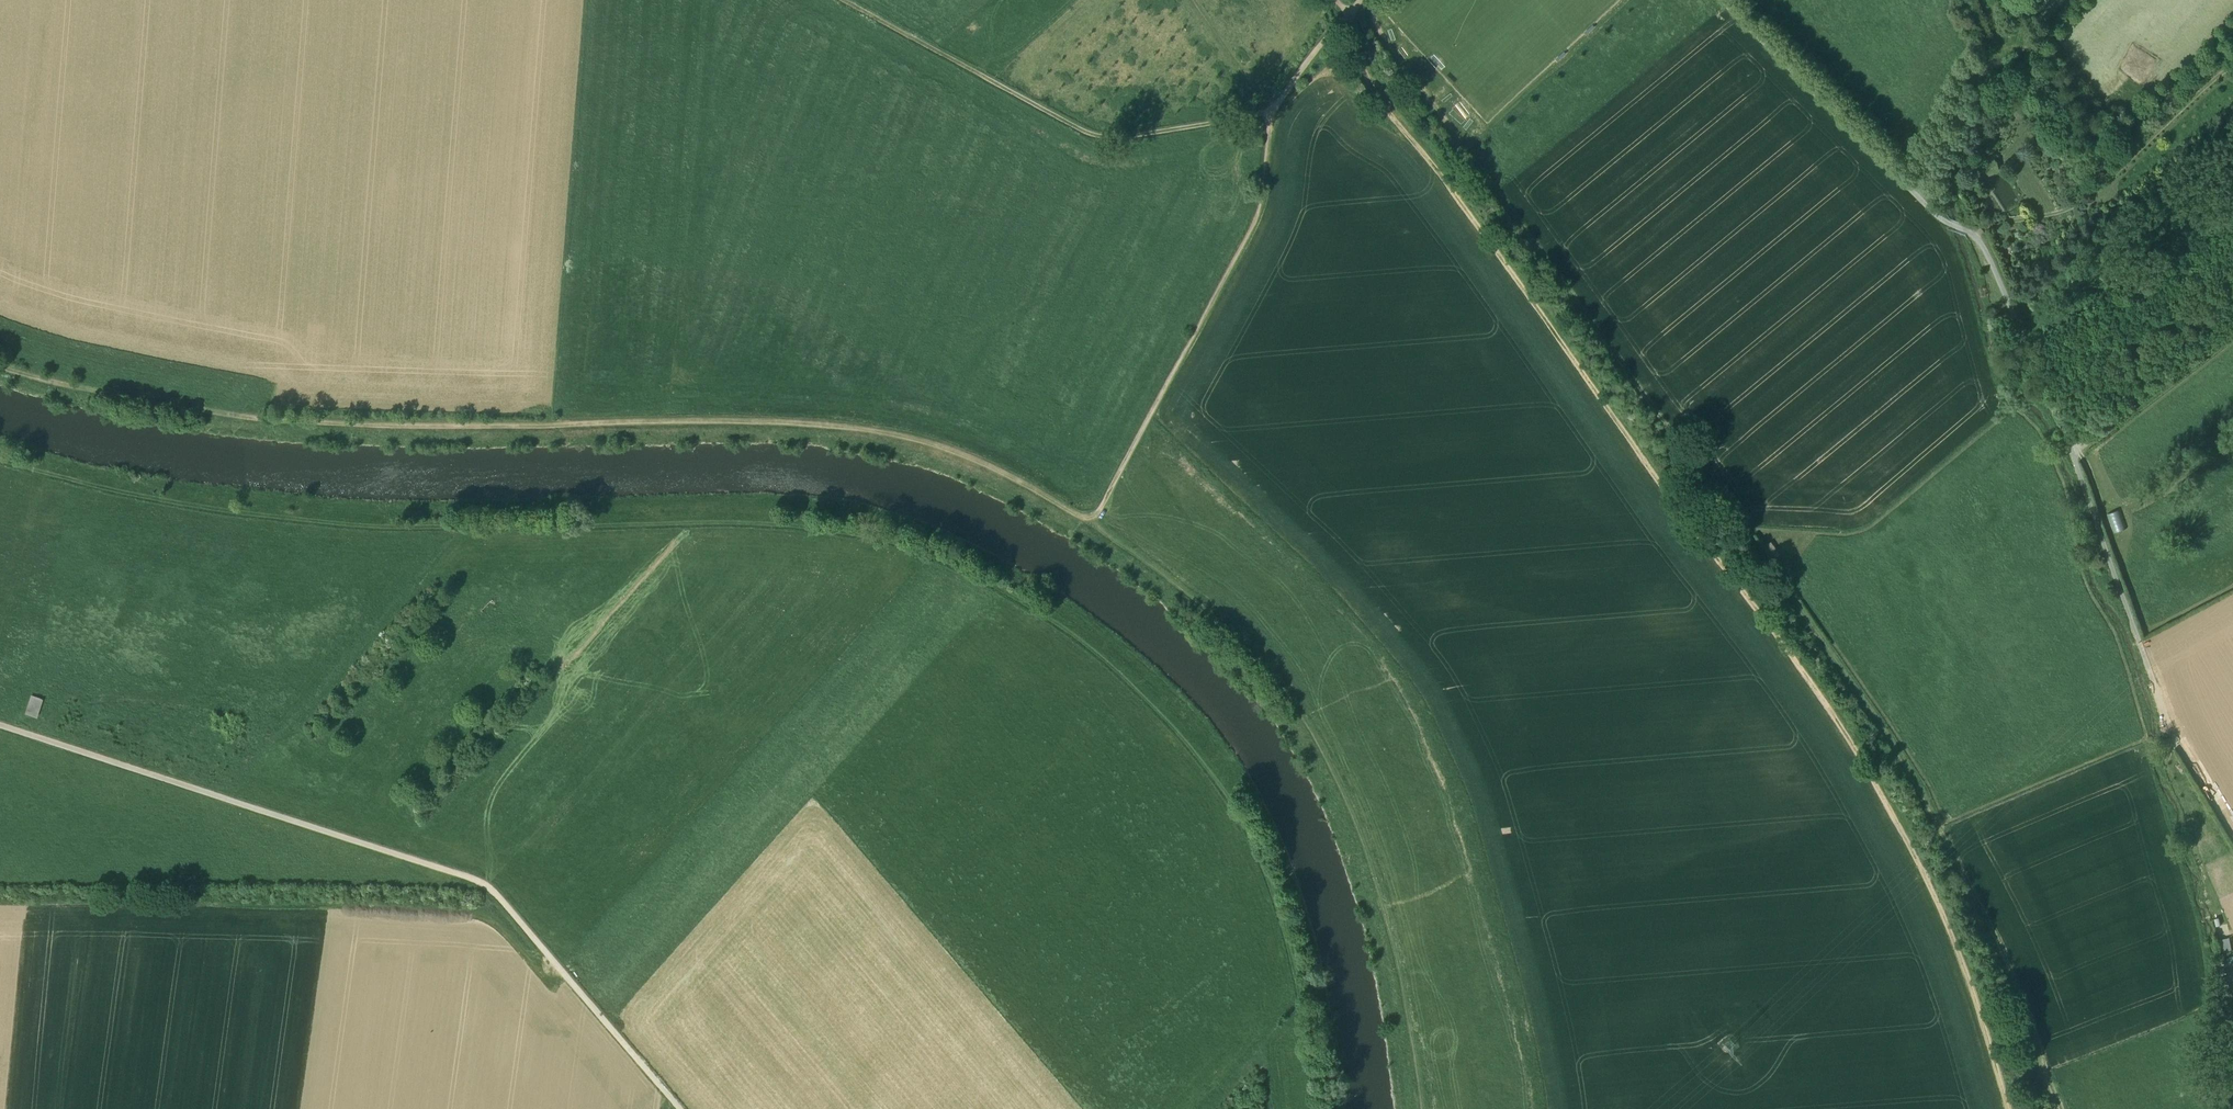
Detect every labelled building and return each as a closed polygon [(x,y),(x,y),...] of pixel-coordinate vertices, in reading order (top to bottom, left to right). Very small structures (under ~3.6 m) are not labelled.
[(1994,156),(1986,162),(1994,174),(2002,168),(1994,156)] [(488,614),(496,603),(490,599),(482,610),(488,614)] [(28,694),(23,714),(36,717),(41,697),(28,694)]
